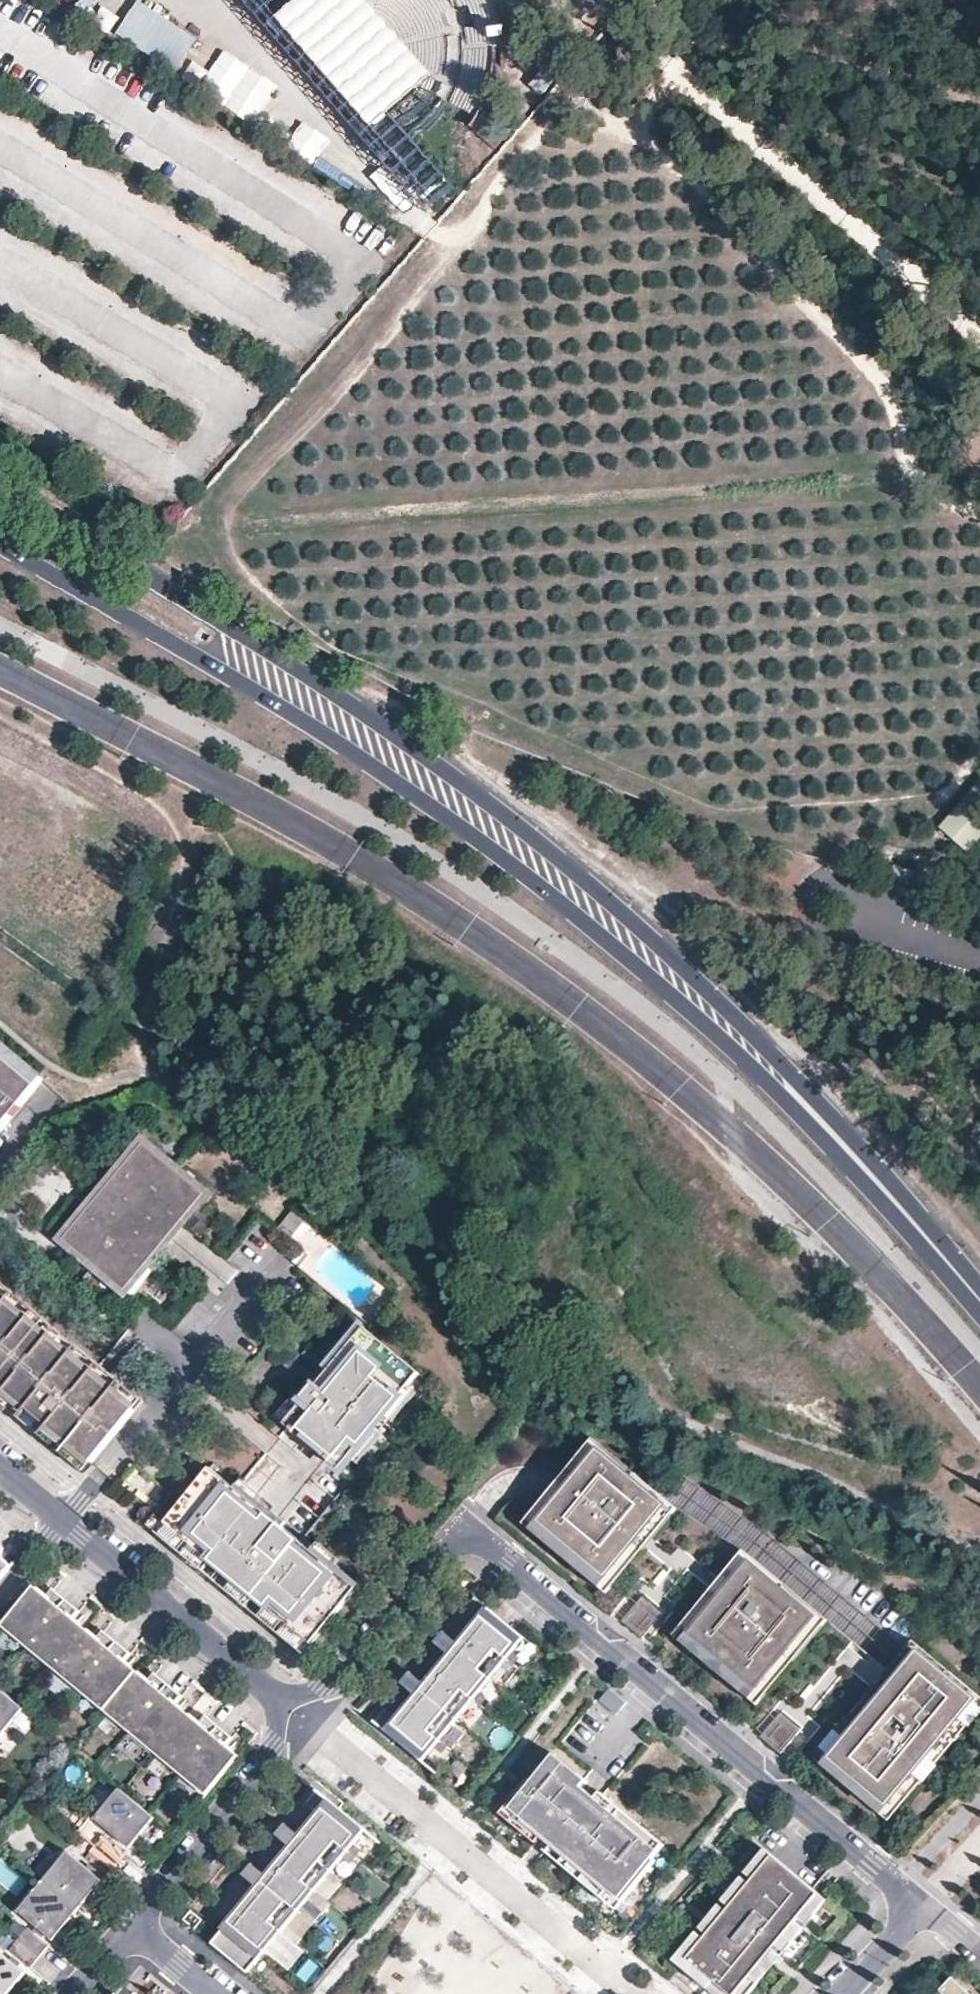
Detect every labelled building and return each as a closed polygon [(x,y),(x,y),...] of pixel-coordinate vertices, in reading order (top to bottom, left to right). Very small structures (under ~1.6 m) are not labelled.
[(75,5),(84,14),(97,0),(79,0),(75,5)] [(136,0),(114,37),(174,73),(196,36),(136,0)] [(427,212),(454,188),(433,165),(416,179),(261,0),(242,0),(427,212)] [(291,0),(261,0),(416,179),(433,165),(380,103),(398,87),(325,3),(308,19),(291,0)] [(343,12),(350,8),(371,10),(382,16),(389,23),(394,31),(397,40),(398,50),(397,59),(394,68),(480,128),(493,94),(495,80),(505,80),(503,33),(511,31),(500,0),(338,0),(343,12)] [(277,84),(223,49),(197,88),(251,124),(277,84)] [(329,140),(303,122),(285,148),(312,166),(329,140)] [(937,835),(967,860),(979,844),(979,785),(937,835)] [(910,890),(914,877),(913,877),(892,870),(888,884),(910,890)] [(42,1081),(0,1046),(0,1132),(42,1081)] [(124,1291),(204,1195),(143,1144),(63,1240),(124,1291)] [(291,1242),(307,1223),(297,1214),(281,1233),(291,1242)] [(0,1282),(0,1386),(4,1389),(27,1408),(49,1427),(92,1463),(143,1401),(0,1282)] [(350,1478),(430,1382),(361,1324),(281,1420),(350,1478)] [(0,1386),(0,1402),(19,1418),(27,1408),(4,1389),(0,1386)] [(92,1463),(49,1427),(42,1436),(63,1454),(85,1472),(92,1463)] [(667,1506),(600,1450),(540,1522),(607,1578),(667,1506)] [(361,1584),(301,1535),(298,1539),(279,1523),(282,1519),(216,1464),(201,1484),(183,1505),(168,1524),(211,1560),(234,1579),(253,1595),(269,1608),(312,1644),(361,1584)] [(183,1505),(201,1484),(196,1480),(178,1502),(183,1505)] [(168,1524),(158,1516),(150,1526),(203,1570),(211,1560),(168,1524)] [(8,1571),(12,1566),(0,1556),(0,1564),(8,1571)] [(757,1690),(817,1619),(750,1563),(690,1634),(757,1690)] [(253,1595),(234,1579),(226,1589),(245,1605),(253,1595)] [(36,1611),(48,1597),(34,1586),(22,1600),(36,1611)] [(64,1604),(67,1600),(54,1589),(51,1593),(64,1604)] [(152,1677),(149,1681),(137,1695),(125,1685),(112,1675),(124,1661),(127,1657),(114,1646),(102,1636),(98,1639),(87,1653),(74,1643),(61,1633),(73,1618),(76,1614),(64,1604),(51,1593),(48,1597),(36,1611),(22,1600),(1,1626),(206,1796),(227,1770),(214,1760),(226,1745),(229,1742),(216,1730),(203,1720),(200,1724),(188,1738),(176,1728),(163,1717),(175,1703),(178,1699),(165,1688),(152,1677)] [(647,1633),(664,1614),(643,1597),(637,1604),(623,1621),(643,1638),(647,1633)] [(503,1622),(474,1598),(390,1699),(404,1710),(398,1718),(385,1708),(375,1721),(423,1761),(440,1740),(451,1750),(535,1649),(513,1631),(503,1622)] [(80,1610),(67,1600),(64,1604),(76,1614),(80,1610)] [(312,1644),(269,1608),(260,1618),(313,1662),(322,1652),(312,1644)] [(74,1643),(86,1629),(73,1618),(61,1633),(74,1643)] [(87,1653),(98,1639),(86,1629),(74,1643),(87,1653)] [(118,1642),(105,1631),(102,1636),(114,1646),(118,1642)] [(130,1652),(118,1642),(114,1646),(127,1657),(130,1652)] [(888,1806),(977,1699),(919,1651),(831,1758),(888,1806)] [(125,1685),(136,1671),(124,1661),(112,1675),(125,1685)] [(137,1695),(149,1681),(136,1671),(125,1685),(137,1695)] [(169,1684),(156,1673),(152,1677),(165,1688),(169,1684)] [(182,1695),(169,1684),(165,1688),(178,1699),(182,1695)] [(615,1712),(624,1702),(608,1689),(599,1699),(615,1712)] [(0,1690),(0,1739),(24,1709),(0,1690)] [(176,1728),(188,1713),(175,1703),(163,1717),(176,1728)] [(800,1731),(803,1728),(783,1711),(763,1734),(762,1736),(783,1753),(800,1731)] [(188,1738),(200,1724),(188,1713),(176,1728),(188,1738)] [(220,1727),(206,1716),(203,1720),(216,1730),(220,1727)] [(233,1737),(220,1727),(216,1730),(229,1742),(233,1737)] [(227,1770),(239,1756),(226,1745),(214,1760),(227,1770)] [(582,1787),(587,1781),(554,1754),(532,1781),(529,1779),(500,1813),(536,1843),(542,1835),(551,1842),(552,1843),(622,1902),(656,1861),(653,1858),(664,1845),(600,1792),(595,1799),(582,1787)] [(130,1848),(155,1818),(119,1789),(95,1819),(130,1848)] [(365,1831),(317,1791),(306,1804),(319,1814),(303,1834),(310,1840),(297,1857),(289,1850),(270,1874),(277,1880),(263,1897),(256,1891),(238,1912),(245,1919),(229,1939),(221,1933),(212,1944),(248,1973),(365,1831)] [(298,1835),(286,1824),(277,1835),(290,1846),(287,1848),(289,1850),(297,1857),(310,1840),(303,1834),(301,1832),(298,1835)] [(126,1853),(105,1835),(95,1847),(116,1864),(126,1853)] [(551,1842),(545,1850),(616,1909),(622,1902),(552,1843),(551,1842)] [(116,1864),(95,1847),(86,1858),(107,1876),(116,1864)] [(819,1894),(811,1888),(765,1850),(753,1864),(750,1884),(687,1959),(714,1981),(708,1989),(714,1993),(749,1993),(758,1983),(750,1977),(819,1894)] [(103,1881),(68,1851),(43,1881),(78,1911),(103,1881)] [(687,1959),(750,1884),(753,1864),(673,1960),(708,1989),(714,1981),(687,1959)] [(270,1874),(268,1872),(265,1875),(252,1865),(244,1875),(256,1886),(254,1889),(256,1891),(263,1897),(277,1880),(270,1874)] [(53,1940),(78,1911),(43,1881),(18,1911),(53,1940)] [(750,1977),(758,1983),(826,1900),(819,1894),(750,1977)] [(245,1919),(238,1912),(221,1933),(229,1939),(245,1919)] [(49,1945),(28,1928),(19,1939),(40,1957),(49,1945)] [(40,1957),(19,1939),(9,1950),(31,1968),(40,1957)] [(26,1973),(0,1951),(0,1993),(9,1993),(26,1973)] [(953,1973),(934,1993),(976,1993),(953,1973)]
